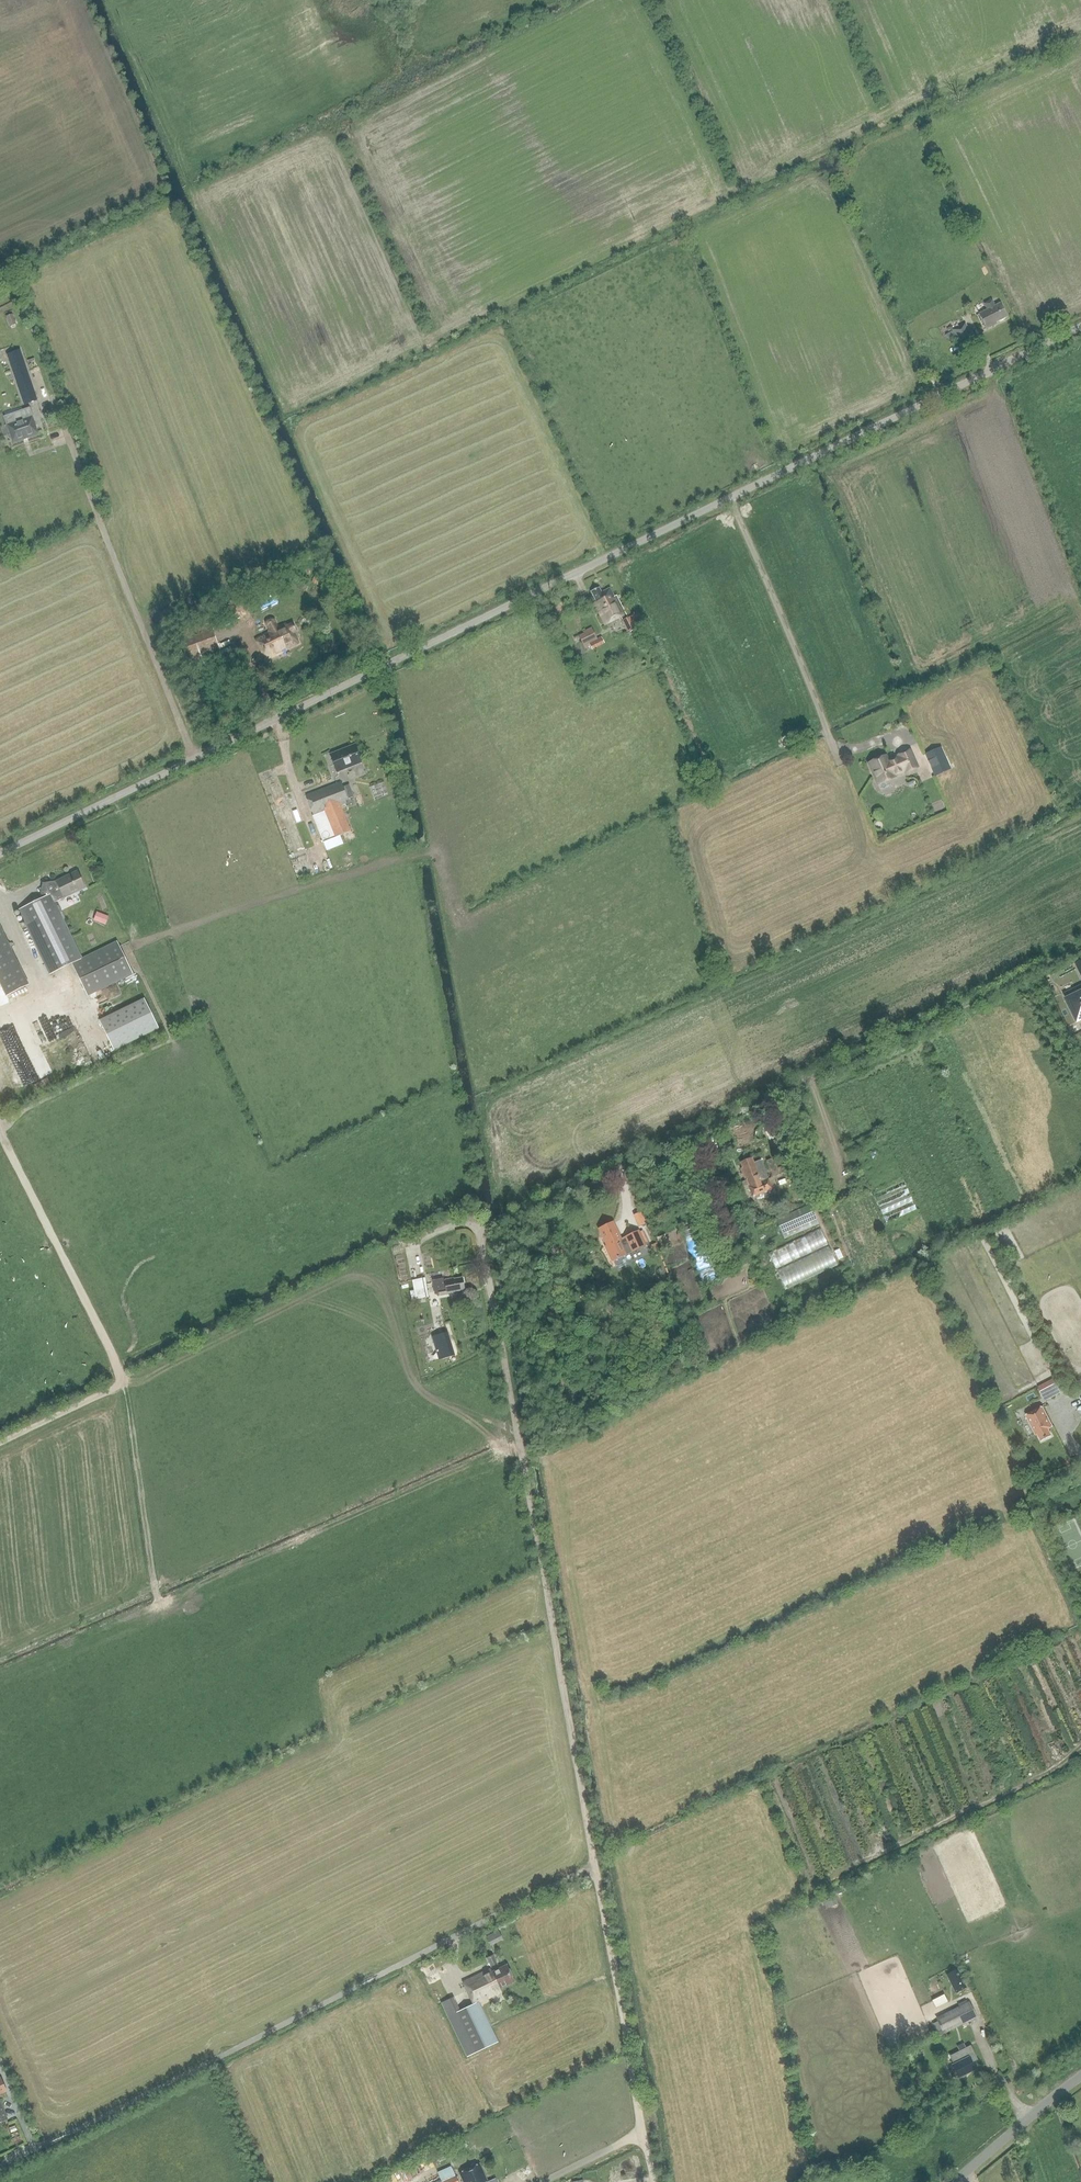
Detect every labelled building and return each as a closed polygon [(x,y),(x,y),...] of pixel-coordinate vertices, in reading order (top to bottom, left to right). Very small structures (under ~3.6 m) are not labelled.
[(1006,317),(1000,303),(995,306),(992,300),(984,304),(987,310),(979,314),(986,329),(993,325),(992,324),(1006,317)] [(10,326),(16,324),(13,314),(6,316),(10,326)] [(972,337),(965,323),(952,330),(959,343),(972,337)] [(17,384),(29,379),(19,350),(7,354),(17,384)] [(20,390),(25,404),(37,400),(32,386),(20,390)] [(24,411),(25,414),(16,417),(18,423),(8,426),(14,444),(39,435),(30,409),(24,411)] [(317,585),(320,579),(314,576),(312,583),(317,585)] [(604,626),(620,618),(625,615),(616,596),(614,597),(610,588),(602,592),(599,587),(591,591),(596,602),(594,603),(604,626)] [(233,604),(243,601),(241,595),(221,603),(223,608),(233,604)] [(243,601),(233,604),(238,618),(248,614),(243,601)] [(621,621),(627,632),(637,627),(630,616),(627,618),(625,615),(620,618),(622,620),(621,621)] [(290,647),(298,643),(294,633),(297,631),(293,623),(287,626),(286,623),(278,627),(274,619),(273,618),(271,618),(268,620),(267,622),(266,623),(270,631),(255,638),(265,659),(290,647)] [(188,663),(220,651),(210,624),(178,637),(188,663)] [(591,628),(583,632),(584,634),(578,637),(583,647),(597,640),(591,628)] [(223,653),(214,656),(218,668),(227,665),(223,653)] [(330,754),(337,771),(361,762),(355,745),(330,754)] [(878,785),(895,777),(894,775),(904,771),(905,773),(917,768),(909,750),(897,755),(898,757),(887,762),(884,756),(870,762),(873,771),(872,771),(878,785)] [(931,768),(934,776),(951,769),(947,761),(931,768)] [(348,799),(341,782),(306,795),(313,815),(324,810),(335,837),(351,831),(340,805),(346,802),(345,800),(348,799)] [(82,958),(55,902),(64,898),(85,888),(77,871),(56,881),(61,890),(51,895),(51,894),(18,910),(49,974),(72,963),(82,958)] [(105,924),(109,915),(97,910),(93,918),(105,924)] [(16,966),(0,932),(0,974),(16,966)] [(133,974),(117,941),(82,958),(72,963),(88,996),(133,974)] [(1067,993),(1070,998),(1067,999),(1078,1021),(1080,1019),(1080,987),(1067,993)] [(99,1021),(114,1050),(158,1029),(144,999),(99,1021)] [(773,1177),(779,1174),(773,1158),(766,1161),(773,1177)] [(768,1179),(764,1181),(761,1173),(766,1172),(761,1160),(752,1162),(751,1159),(741,1163),(743,1168),(741,1169),(752,1198),(753,1197),(754,1202),(779,1192),(777,1187),(773,1177),(768,1179)] [(793,1169),(790,1162),(778,1167),(781,1174),(793,1169)] [(885,1222),(917,1210),(904,1176),(872,1188),(885,1222)] [(779,1226),(784,1239),(815,1226),(809,1213),(779,1226)] [(623,1242),(622,1239),(621,1239),(613,1222),(599,1229),(607,1245),(606,1246),(615,1266),(628,1260),(625,1255),(646,1245),(639,1231),(626,1237),(628,1240),(623,1242)] [(822,1230),(769,1251),(776,1267),(828,1245),(822,1230)] [(785,1288),(838,1266),(830,1246),(777,1268),(785,1288)] [(413,1290),(409,1291),(411,1300),(415,1299),(415,1300),(429,1297),(425,1278),(420,1279),(411,1280),(413,1290)] [(435,1295),(439,1294),(439,1295),(452,1292),(452,1291),(464,1289),(462,1278),(454,1280),(453,1278),(445,1280),(444,1280),(443,1278),(432,1280),(435,1295)] [(601,1289),(604,1295),(610,1292),(607,1286),(601,1289)] [(613,1317),(606,1319),(609,1328),(616,1326),(613,1317)] [(594,1337),(603,1333),(601,1328),(592,1331),(594,1337)] [(448,1332),(432,1337),(438,1360),(454,1355),(448,1332)] [(1045,1401),(1057,1395),(1061,1393),(1054,1379),(1050,1381),(1038,1387),(1045,1401)] [(1026,1416),(1036,1435),(1038,1434),(1041,1441),(1052,1436),(1048,1429),(1053,1426),(1043,1407),(1026,1416)] [(499,1930),(486,1935),(490,1944),(503,1939),(499,1930)] [(497,1965),(497,1964),(498,1964),(493,1954),(486,1957),(491,1967),(492,1967),(493,1967),(497,1965)] [(500,1988),(515,1981),(507,1965),(492,1972),(490,1969),(463,1982),(474,2005),(448,2017),(468,2057),(497,2042),(479,2003),(501,1992),(500,1988)] [(967,1988),(957,1969),(946,1974),(956,1993),(967,1988)] [(947,2000),(944,1994),(932,2000),(935,2006),(947,2000)] [(968,2004),(938,2019),(944,2031),(974,2016),(968,2004)] [(957,2075),(958,2077),(959,2077),(959,2078),(962,2078),(964,2077),(966,2075),(965,2073),(974,2069),(969,2057),(974,2055),(970,2046),(952,2055),(956,2064),(952,2065),(952,2066),(948,2068),(949,2071),(951,2075),(953,2077),(957,2075)] [(485,2181),(487,2181),(479,2164),(460,2173),(464,2181),(485,2181)] [(442,2181),(441,2181),(458,2181),(451,2166),(438,2172),(442,2181)]
